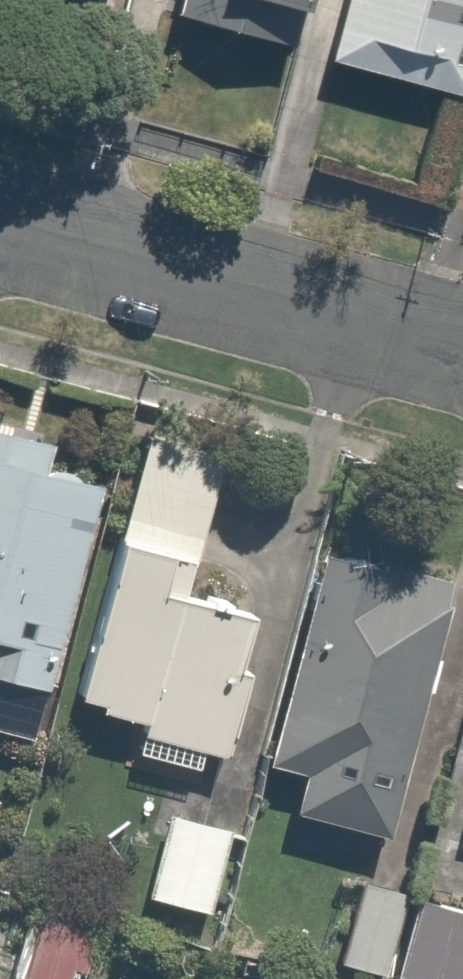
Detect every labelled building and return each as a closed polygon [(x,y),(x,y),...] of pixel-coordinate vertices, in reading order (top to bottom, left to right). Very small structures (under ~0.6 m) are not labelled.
[(332,0),(181,0),(176,17),(317,55),(332,0)] [(337,77),(462,108),(462,0),(356,0),(337,77)] [(0,441),(0,686),(60,702),(116,496),(59,480),(65,458),(0,441)] [(233,465),(158,444),(79,723),(247,771),(291,616),(197,589),(233,465)] [(327,562),(278,776),(304,782),(292,834),(410,861),(462,630),(462,594),(327,562)] [(250,841),(177,821),(154,908),(226,928),(250,841)] [(365,885),(344,976),(355,978),(462,978),(462,908),(365,885)] [(24,907),(6,978),(101,978),(113,930),(24,907)]
